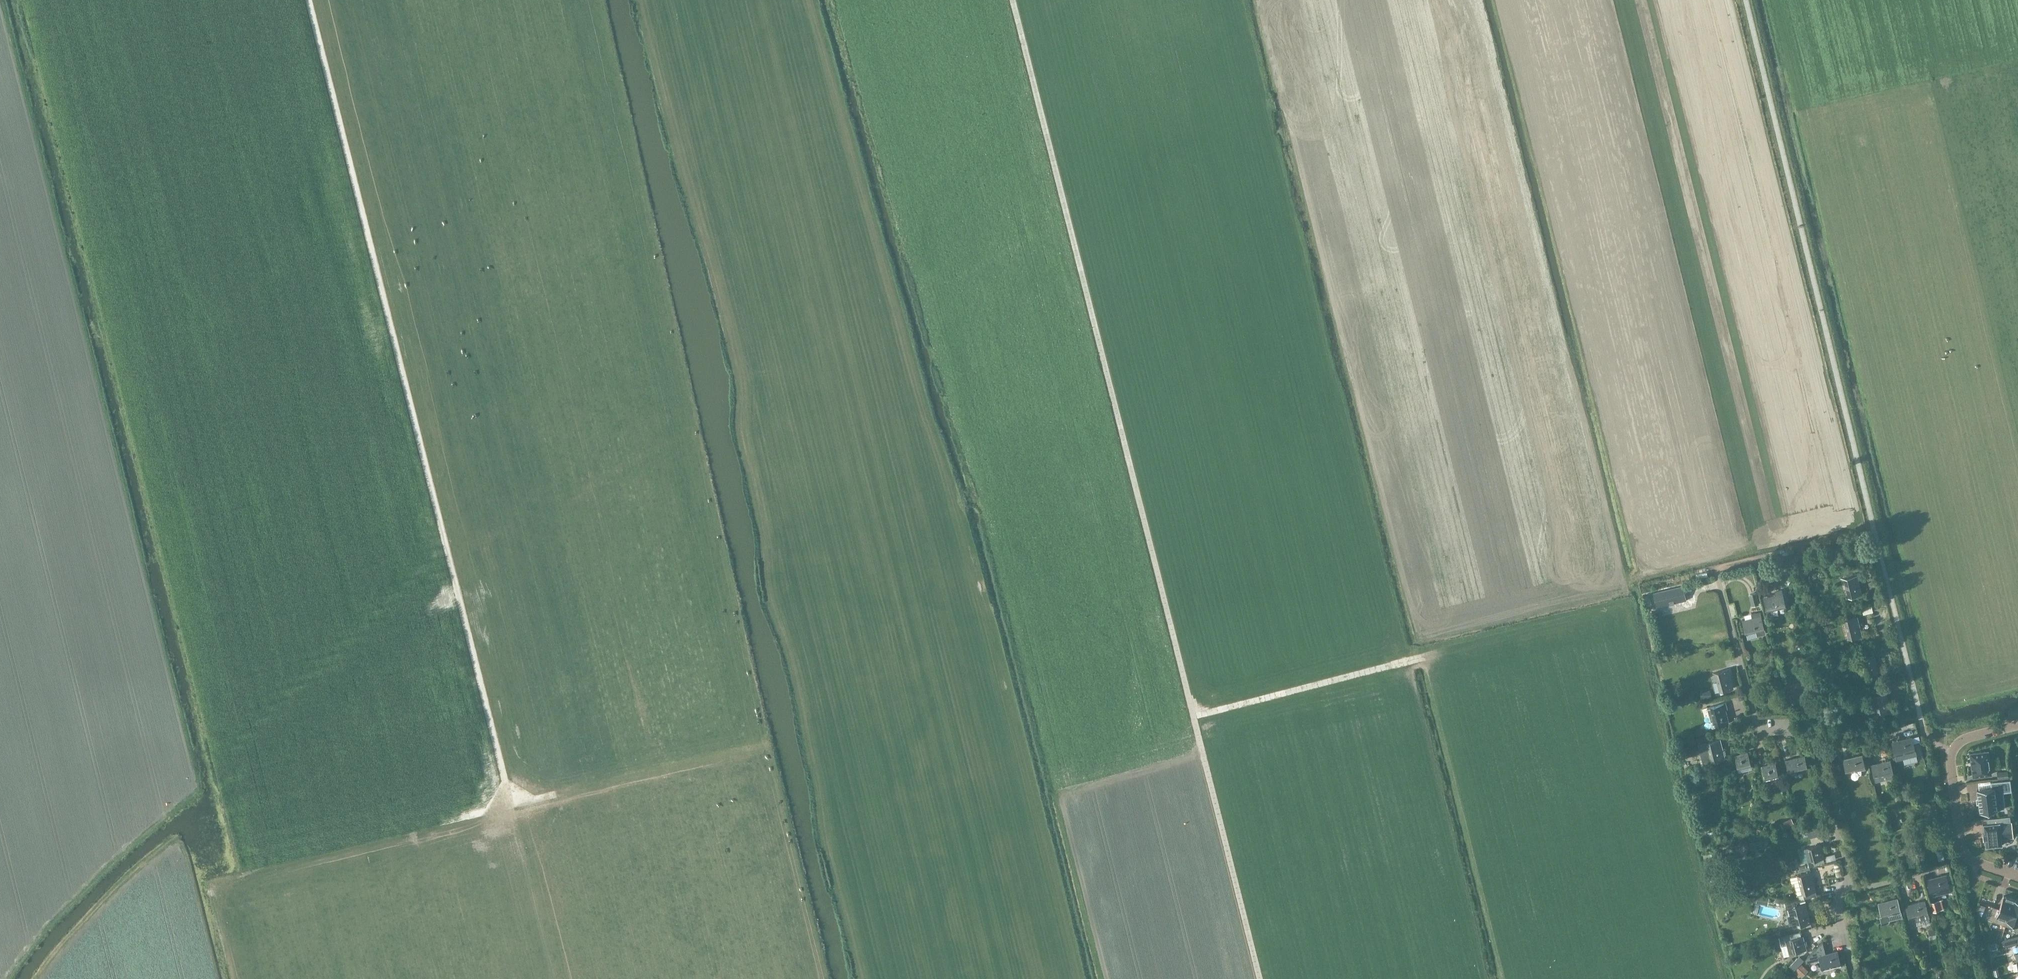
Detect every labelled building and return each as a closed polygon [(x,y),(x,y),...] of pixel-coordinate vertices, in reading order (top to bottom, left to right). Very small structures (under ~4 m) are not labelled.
[(1845,547),(1849,558),(1851,566),(1858,564),(1854,545),(1845,547)] [(1844,578),(1849,598),(1862,594),(1857,575),(1844,578)] [(1657,607),(1686,600),(1683,586),(1654,593),(1657,607)] [(1766,612),(1786,607),(1782,590),(1774,592),(1775,595),(1763,598),(1766,612)] [(1758,603),(1756,592),(1749,594),(1752,605),(1758,603)] [(1865,603),(1855,604),(1856,611),(1866,611),(1865,603)] [(1745,634),(1756,631),(1757,636),(1766,634),(1760,612),(1753,614),(1754,617),(1742,620),(1745,634)] [(1844,619),(1849,639),(1862,636),(1857,616),(1844,619)] [(1866,676),(1873,674),(1874,679),(1879,678),(1878,673),(1879,673),(1874,654),(1861,657),(1866,676)] [(1721,692),(1733,688),(1728,669),(1715,672),(1721,692)] [(1875,701),(1879,714),(1891,711),(1886,692),(1870,696),(1871,702),(1875,701)] [(1711,707),(1713,715),(1716,726),(1729,723),(1724,703),(1711,707)] [(1919,742),(1917,736),(1912,737),(1892,742),(1896,760),(1916,755),(1913,743),(1919,742)] [(1725,759),(1720,740),(1704,744),(1698,745),(1703,764),(1709,763),(1725,759)] [(1988,751),(1970,753),(1973,776),(1991,774),(1988,751)] [(1738,769),(1752,765),(1748,752),(1735,756),(1738,769)] [(1866,768),(1862,755),(1843,759),(1846,773),(1866,768)] [(1785,761),(1789,774),(1808,769),(1805,756),(1785,761)] [(1881,757),(1882,762),(1871,765),(1875,782),(1895,777),(1890,760),(1886,761),(1885,756),(1881,757)] [(1765,779),(1779,775),(1775,763),(1762,766),(1765,779)] [(1979,804),(1980,813),(1997,811),(1997,809),(2005,808),(2004,802),(1996,803),(1995,793),(2003,792),(2011,791),(2010,780),(1993,782),(1993,788),(1991,788),(1977,790),(1978,799),(1979,804)] [(2001,839),(2013,837),(2012,822),(2010,822),(2010,816),(1987,819),(1987,824),(1984,825),(1984,824),(1983,825),(1984,833),(1983,833),(1983,835),(1984,835),(1985,837),(1984,837),(1984,838),(1985,838),(1986,846),(1985,846),(1986,847),(2001,845),(2002,845),(2002,844),(2001,844),(2001,839)] [(1778,825),(1786,821),(1784,817),(1775,821),(1778,825)] [(1808,831),(1809,839),(1821,836),(1819,828),(1808,831)] [(1821,845),(1807,848),(1810,861),(1808,861),(1809,865),(1814,864),(1813,862),(1824,859),(1821,845)] [(1796,860),(1805,858),(1802,846),(1793,848),(1796,860)] [(1931,859),(1936,858),(1933,849),(1928,851),(1931,859)] [(1811,872),(1797,876),(1802,895),(1803,895),(1804,899),(1817,896),(1811,872)] [(1927,880),(1930,894),(1936,892),(1936,895),(1950,891),(1946,875),(1927,880)] [(2015,899),(2014,899),(2003,895),(1999,909),(1993,907),(1989,919),(2006,925),(2015,899)] [(2006,925),(2016,928),(2016,930),(2017,931),(2017,900),(2014,898),(2014,899),(2015,899),(2006,925)] [(1882,920),(1902,915),(1897,899),(1878,904),(1882,920)] [(1785,902),(1786,910),(1790,909),(1795,928),(1811,924),(1806,904),(1795,907),(1794,900),(1785,902)] [(1906,906),(1909,919),(1915,918),(1915,921),(1929,917),(1925,901),(1906,906)] [(1849,923),(1854,942),(1864,939),(1859,920),(1849,923)] [(1937,937),(1934,928),(1928,929),(1929,936),(1932,935),(1933,938),(1937,937)] [(1800,932),(1779,937),(1781,947),(1784,956),(1789,955),(1789,954),(1806,950),(1803,936),(1801,936),(1800,932)] [(1818,956),(1822,970),(1841,965),(1838,951),(1818,956)]
